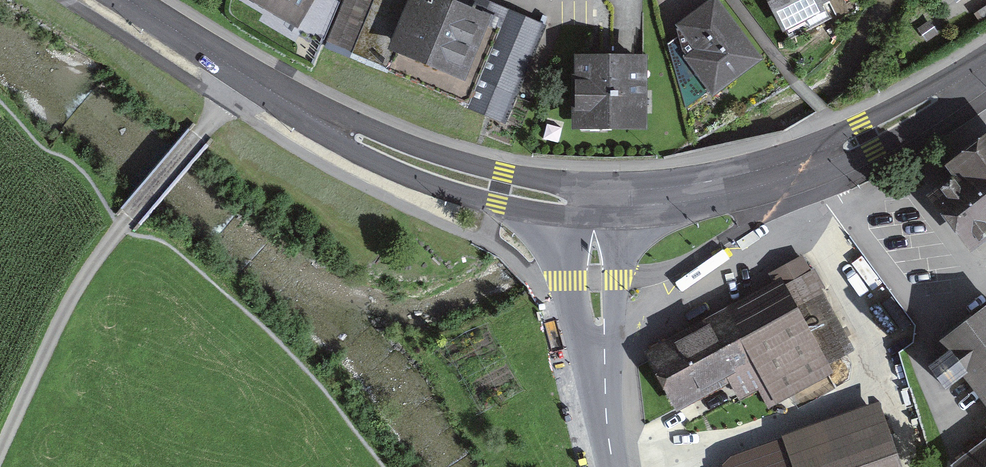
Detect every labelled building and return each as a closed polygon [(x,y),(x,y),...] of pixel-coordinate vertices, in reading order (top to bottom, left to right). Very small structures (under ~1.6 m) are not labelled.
[(294,21),(307,0),(258,0),(294,21)] [(347,56),(466,102),(499,18),(452,0),(369,0),(347,56)] [(714,0),(679,26),(695,48),(687,53),(713,89),(756,57),(714,0)] [(786,25),(821,6),(817,0),(773,0),(786,25)] [(641,56),(580,57),(581,120),(641,120),(641,56)] [(954,163),(960,171),(936,189),(973,239),(985,229),(985,139),(954,163)] [(780,286),(649,353),(677,405),(734,376),(742,391),(761,381),(771,400),(828,371),(822,361),(848,348),(801,259),(773,273),(780,286)] [(985,397),(985,308),(945,340),(952,349),(930,367),(947,387),(966,372),(985,397)] [(726,464),(727,466),(896,466),(875,409),(726,464)] [(951,466),(985,466),(985,439),(951,466)]
